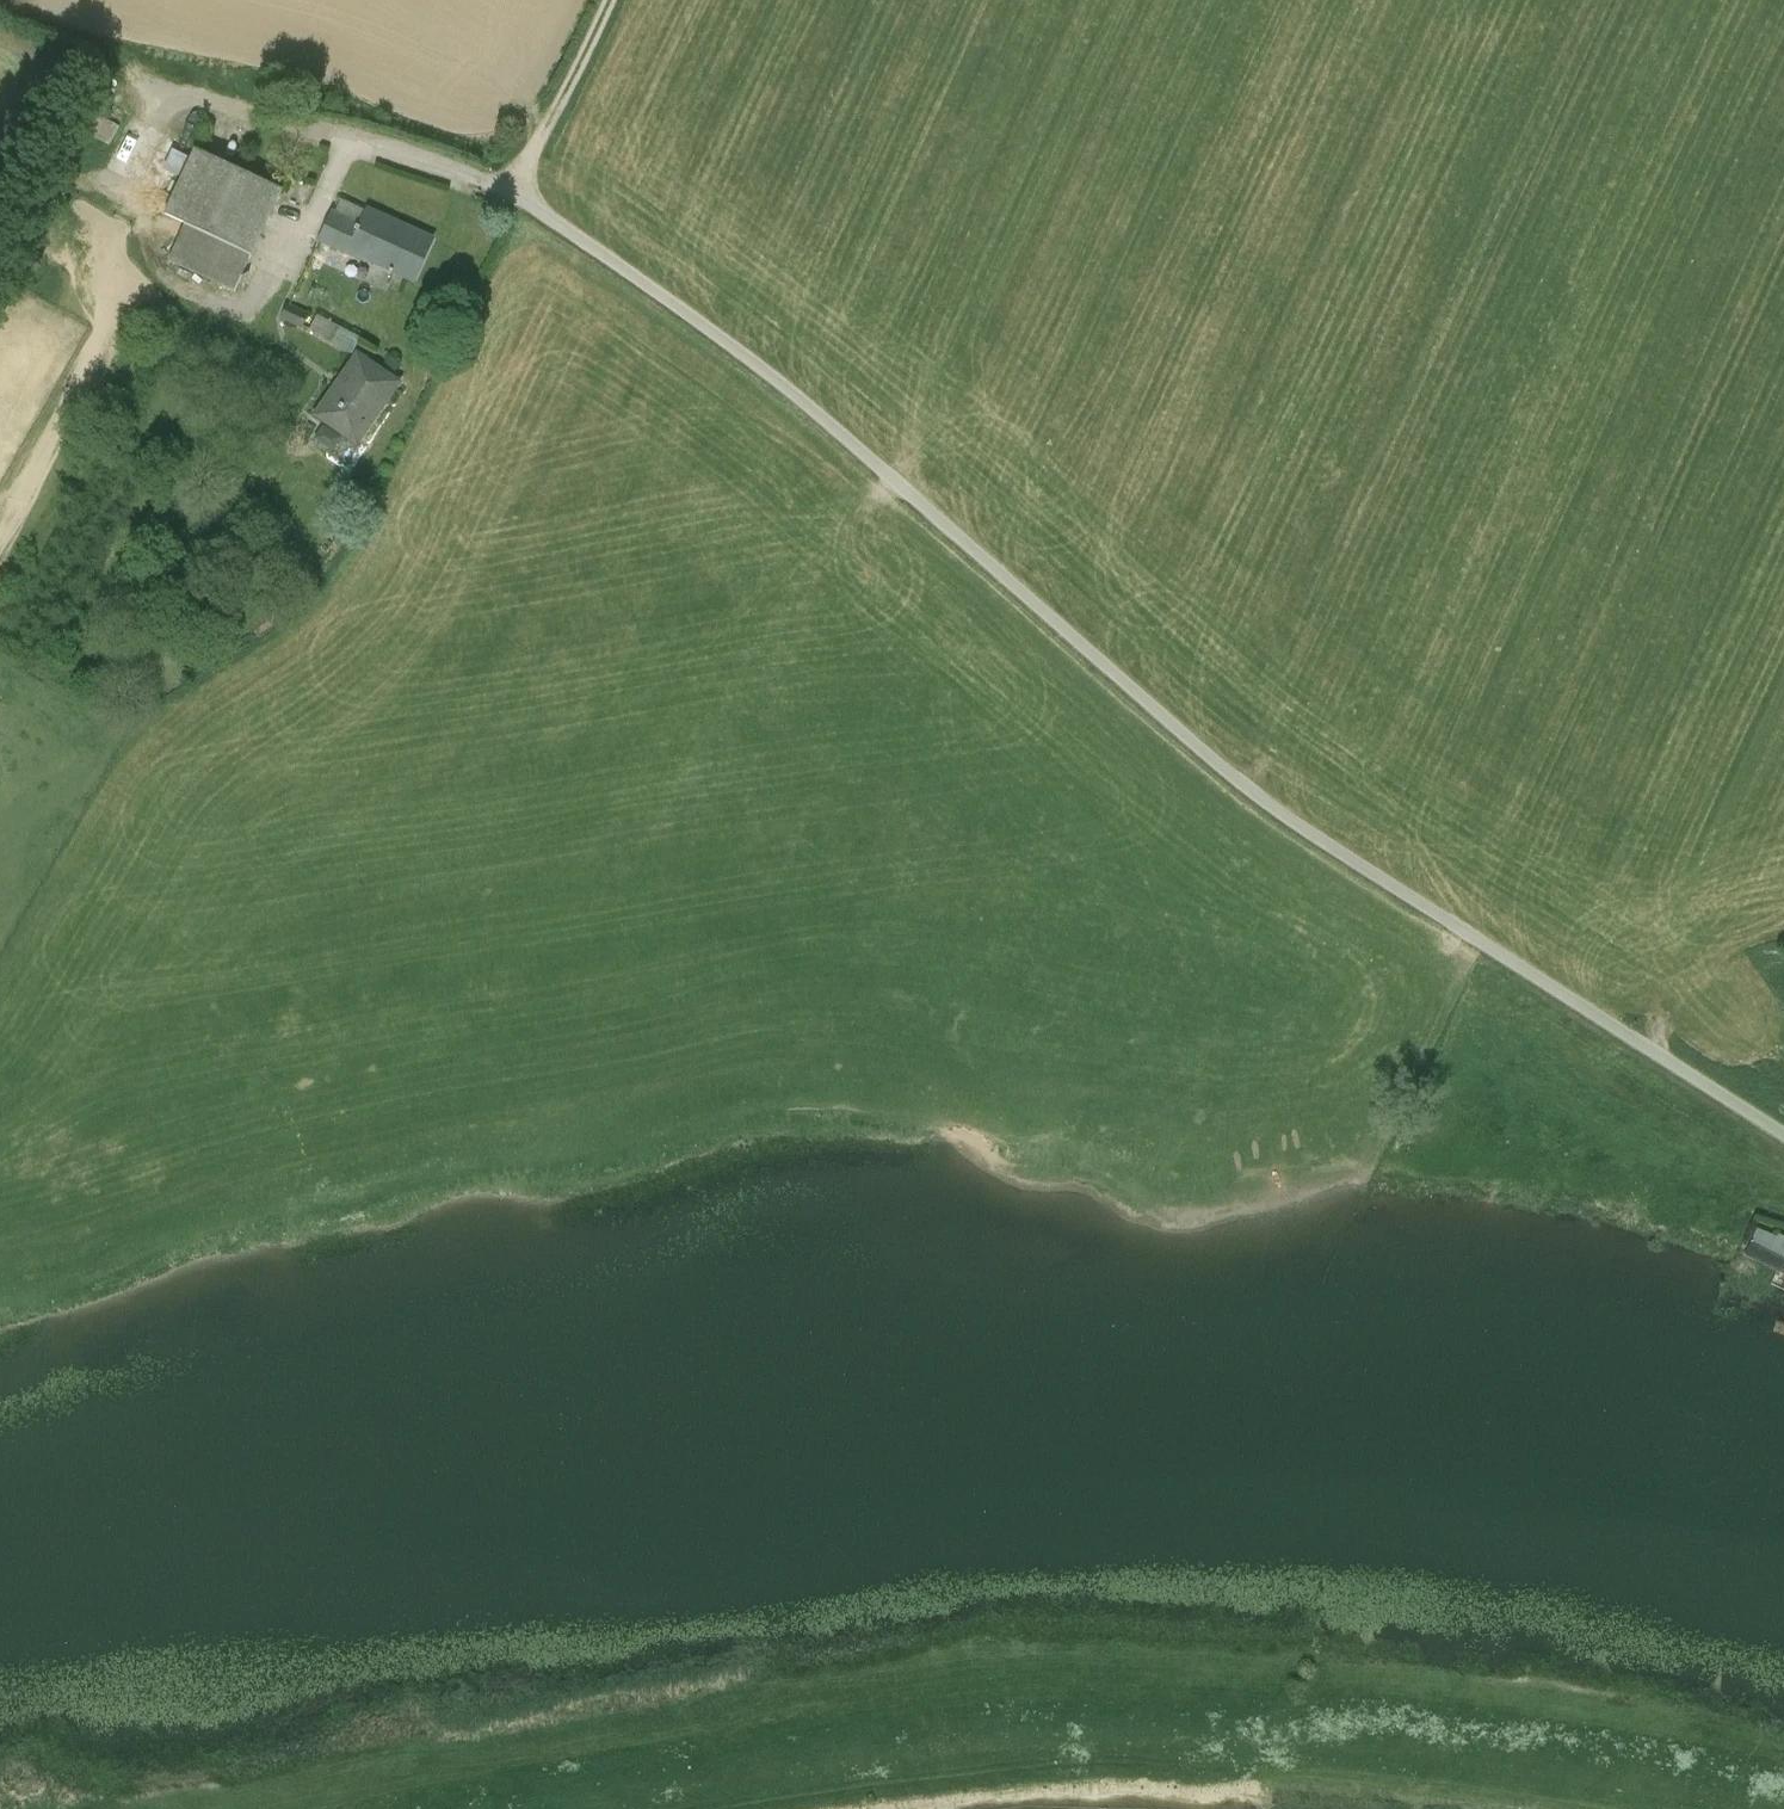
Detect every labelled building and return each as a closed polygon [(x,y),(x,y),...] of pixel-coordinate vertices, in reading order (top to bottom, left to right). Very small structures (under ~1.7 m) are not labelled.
[(118,131),(85,111),(77,125),(110,145),(118,131)] [(282,191),(196,151),(165,216),(252,256),(282,191)] [(433,242),(367,212),(360,228),(332,215),(320,241),(350,255),(350,253),(415,282),(433,242)] [(362,360),(339,395),(334,391),(316,417),(352,441),(379,402),(384,405),(398,385),(362,360)] [(1759,1227),(1747,1255),(1783,1270),(1783,1237),(1759,1227)]
